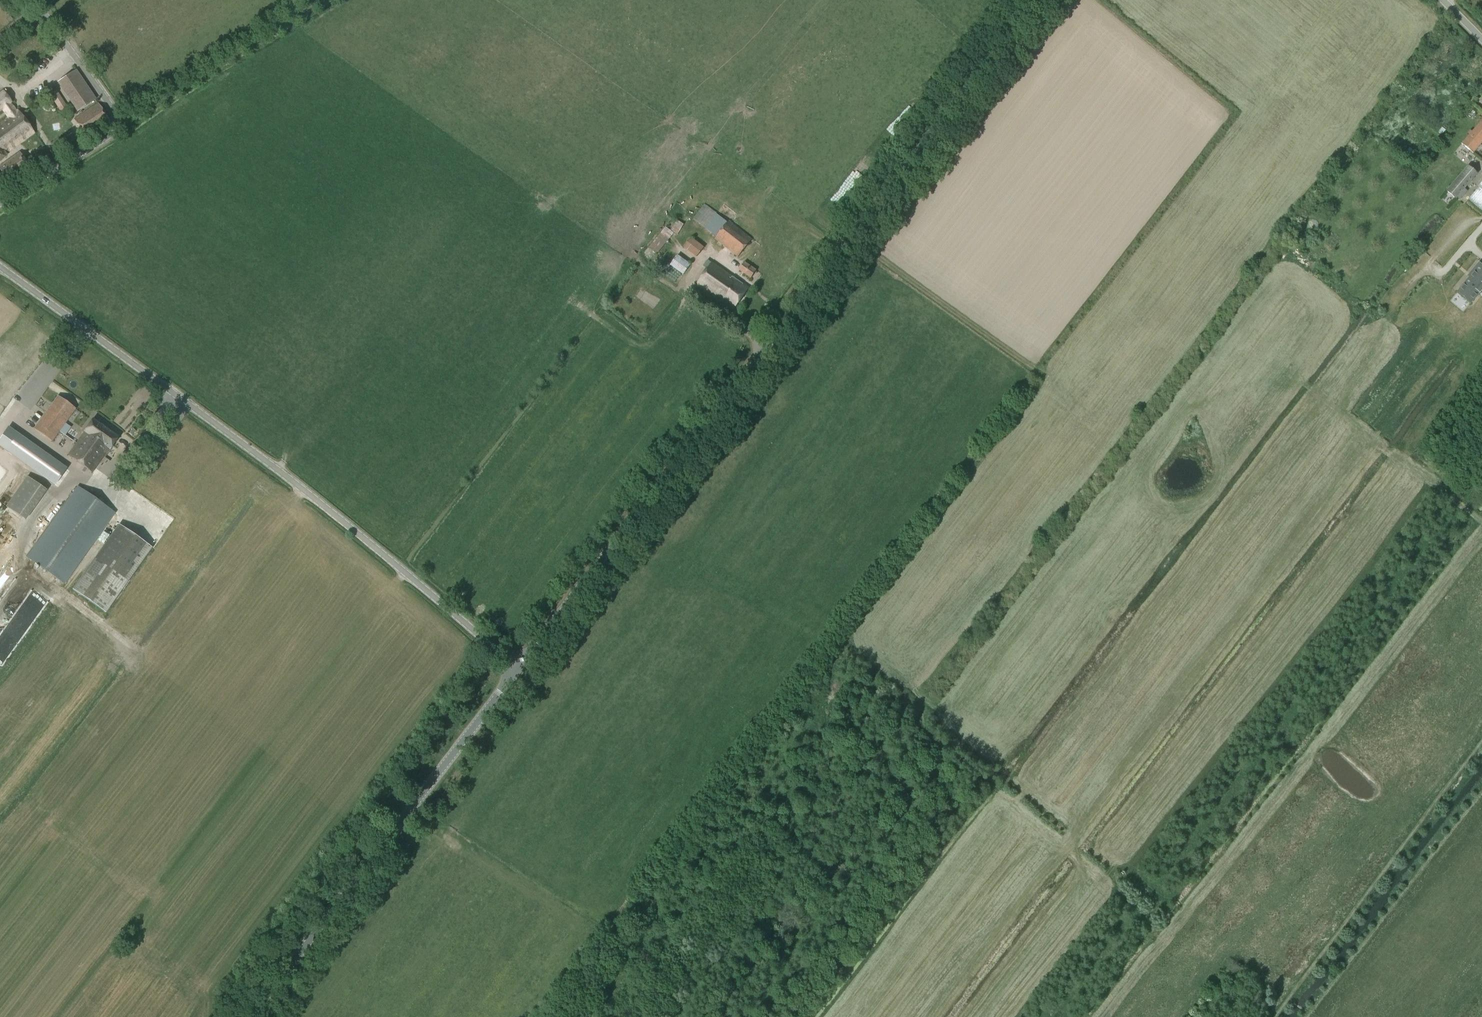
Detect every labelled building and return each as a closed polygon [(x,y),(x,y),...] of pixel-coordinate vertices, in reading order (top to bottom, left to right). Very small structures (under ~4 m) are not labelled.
[(76,70),(62,80),(77,102),(72,105),(77,112),(96,99),(76,70)] [(3,109),(2,109),(11,103),(12,102),(3,91),(0,93),(0,111),(3,109)] [(11,103),(2,109),(3,109),(8,117),(0,123),(0,159),(6,155),(5,154),(34,133),(18,110),(17,111),(11,103)] [(86,137),(110,121),(98,103),(74,119),(86,137)] [(65,104),(58,109),(61,113),(68,109),(65,104)] [(1481,142),(1481,121),(1462,144),(1473,153),(1481,142)] [(29,166),(20,153),(0,167),(0,169),(8,181),(29,166)] [(1455,198),(1466,186),(1477,173),(1468,166),(1446,191),(1455,198)] [(1469,199),(1481,210),(1481,182),(1469,199)] [(707,207),(704,205),(693,218),(704,227),(715,236),(714,238),(738,257),(752,239),(728,220),(727,222),(716,213),(708,206),(707,207)] [(678,234),(684,225),(677,220),(671,230),(678,234)] [(666,227),(661,233),(669,240),(674,233),(666,227)] [(696,257),(704,247),(691,237),(683,247),(696,257)] [(683,275),(691,264),(678,255),(670,265),(683,275)] [(711,263),(708,260),(703,266),(707,269),(697,284),(733,309),(748,288),(712,262),(711,263)] [(751,278),(756,271),(744,262),(739,270),(751,278)] [(1481,264),(1470,278),(1459,291),(1472,301),(1478,293),(1480,294),(1481,292),(1481,265),(1481,264)] [(52,442),(75,409),(57,396),(34,429),(52,442)] [(107,453),(118,437),(92,419),(84,431),(85,432),(68,455),(92,472),(106,452),(107,453)] [(53,487),(66,469),(16,434),(9,429),(0,441),(0,449),(53,487)] [(21,517),(42,488),(27,477),(6,506),(21,517)] [(64,584),(115,513),(77,486),(27,557),(64,584)] [(105,613),(151,547),(119,524),(72,590),(105,613)]
